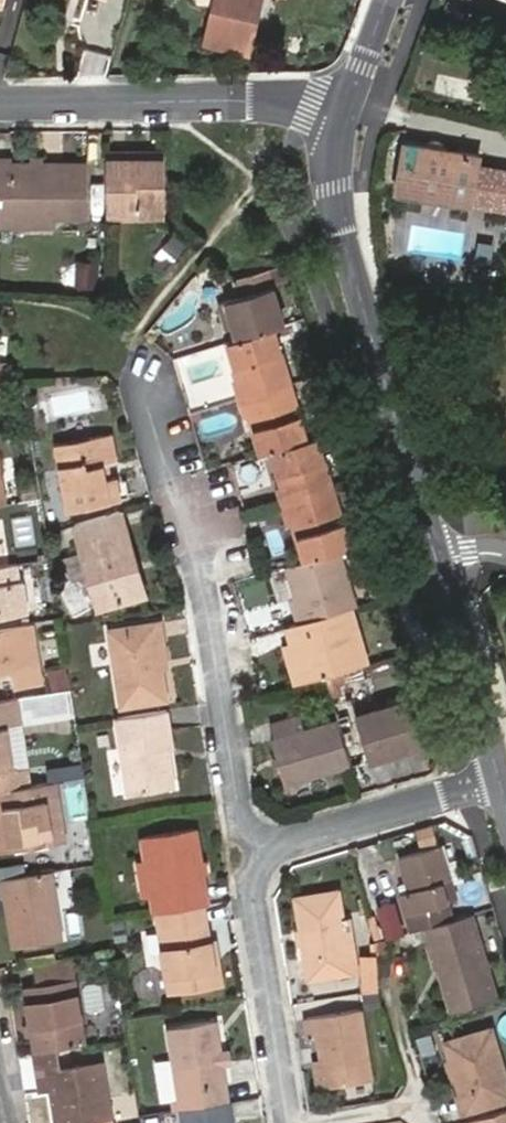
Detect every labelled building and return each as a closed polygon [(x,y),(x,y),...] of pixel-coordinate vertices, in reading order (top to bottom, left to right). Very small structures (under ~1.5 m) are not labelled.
[(246,50),(258,0),(216,0),(205,41),(246,50)] [(471,202),(479,154),(406,142),(397,192),(471,202)] [(162,226),(162,167),(102,164),(101,218),(134,219),(134,225),(162,226)] [(44,176),(0,175),(0,235),(6,235),(6,227),(42,229),(44,176)] [(82,177),(44,176),(42,229),(49,228),(80,230),(82,177)] [(162,233),(162,226),(134,225),(134,219),(101,218),(101,233),(162,233)] [(6,235),(42,235),(42,229),(6,227),(6,235)] [(99,287),(100,260),(74,259),(72,286),(99,287)] [(268,328),(276,326),(261,274),(232,282),(234,293),(210,301),(214,317),(223,314),(225,325),(229,340),(268,328)] [(223,314),(214,317),(217,327),(225,325),(223,314)] [(233,397),(284,382),(268,328),(229,340),(223,341),(233,375),(227,376),(233,397)] [(244,413),(255,450),(267,446),(301,437),(284,382),(233,397),(237,415),(244,413)] [(108,433),(92,437),(100,477),(117,474),(108,433)] [(272,484),(277,503),(327,488),(311,434),(301,437),(267,446),(277,482),(272,484)] [(92,437),(49,447),(63,511),(122,498),(117,474),(100,477),(92,437)] [(327,488),(277,503),(282,520),(288,518),(299,558),(332,548),(344,544),(327,488)] [(136,576),(119,512),(72,527),(90,590),(136,576)] [(299,558),(281,563),(297,617),(343,603),(349,602),(332,548),(299,558)] [(27,614),(22,585),(13,585),(11,567),(0,569),(0,618),(27,614)] [(297,617),(284,621),(289,638),(300,676),(321,670),(360,658),(343,603),(297,617)] [(156,621),(104,629),(116,703),(160,696),(155,661),(162,660),(156,621)] [(0,630),(0,675),(14,673),(16,688),(42,683),(33,626),(0,630)] [(282,640),(292,679),(300,676),(289,638),(282,640)] [(47,681),(48,696),(67,693),(70,692),(68,679),(47,681)] [(333,710),(347,756),(416,736),(403,694),(350,708),(347,694),(330,699),(333,710)] [(0,702),(0,792),(18,789),(8,727),(17,725),(13,701),(0,702)] [(168,739),(162,704),(110,713),(123,785),(169,777),(164,740),(168,739)] [(279,776),(347,756),(333,710),(297,719),(268,728),(264,729),(279,776)] [(18,789),(0,792),(0,849),(1,853),(59,846),(51,784),(18,789)] [(197,894),(201,893),(190,818),(133,828),(137,854),(142,886),(145,903),(151,901),(197,894)] [(396,885),(407,921),(419,917),(441,910),(435,890),(430,872),(443,868),(432,834),(392,845),(402,882),(396,885)] [(142,886),(137,854),(131,855),(135,887),(142,886)] [(449,887),(443,868),(430,872),(435,890),(449,887)] [(0,881),(0,899),(4,900),(11,950),(58,942),(47,874),(0,881)] [(332,884),(291,891),(301,953),(303,967),(344,963),(332,884)] [(202,926),(197,894),(151,901),(164,978),(215,969),(212,950),(205,951),(202,926)] [(490,986),(465,903),(441,910),(419,917),(445,1000),(490,986)] [(209,926),(202,926),(205,951),(212,950),(209,926)] [(349,960),(351,984),(374,980),(372,956),(349,960)] [(29,968),(32,987),(69,981),(66,963),(29,968)] [(21,989),(32,1055),(50,1052),(80,1047),(69,981),(32,987),(21,989)] [(326,1057),(329,1074),(372,1067),(361,999),(306,1007),(310,1024),(321,1023),(326,1057)] [(179,1096),(226,1088),(212,1006),(165,1012),(177,1082),(179,1096)] [(482,1017),(436,1031),(455,1100),(502,1086),(482,1017)] [(32,1055),(37,1094),(48,1092),(56,1091),(58,1111),(51,1111),(53,1122),(102,1122),(93,1067),(52,1071),(50,1052),(32,1055)] [(318,1076),(329,1074),(326,1057),(315,1059),(318,1076)] [(170,1083),(172,1097),(179,1096),(177,1082),(170,1083)] [(226,1088),(179,1096),(183,1122),(230,1122),(226,1088)] [(48,1092),(51,1111),(58,1111),(56,1091),(48,1092)] [(501,1098),(461,1110),(465,1122),(505,1122),(505,1115),(501,1098)]
